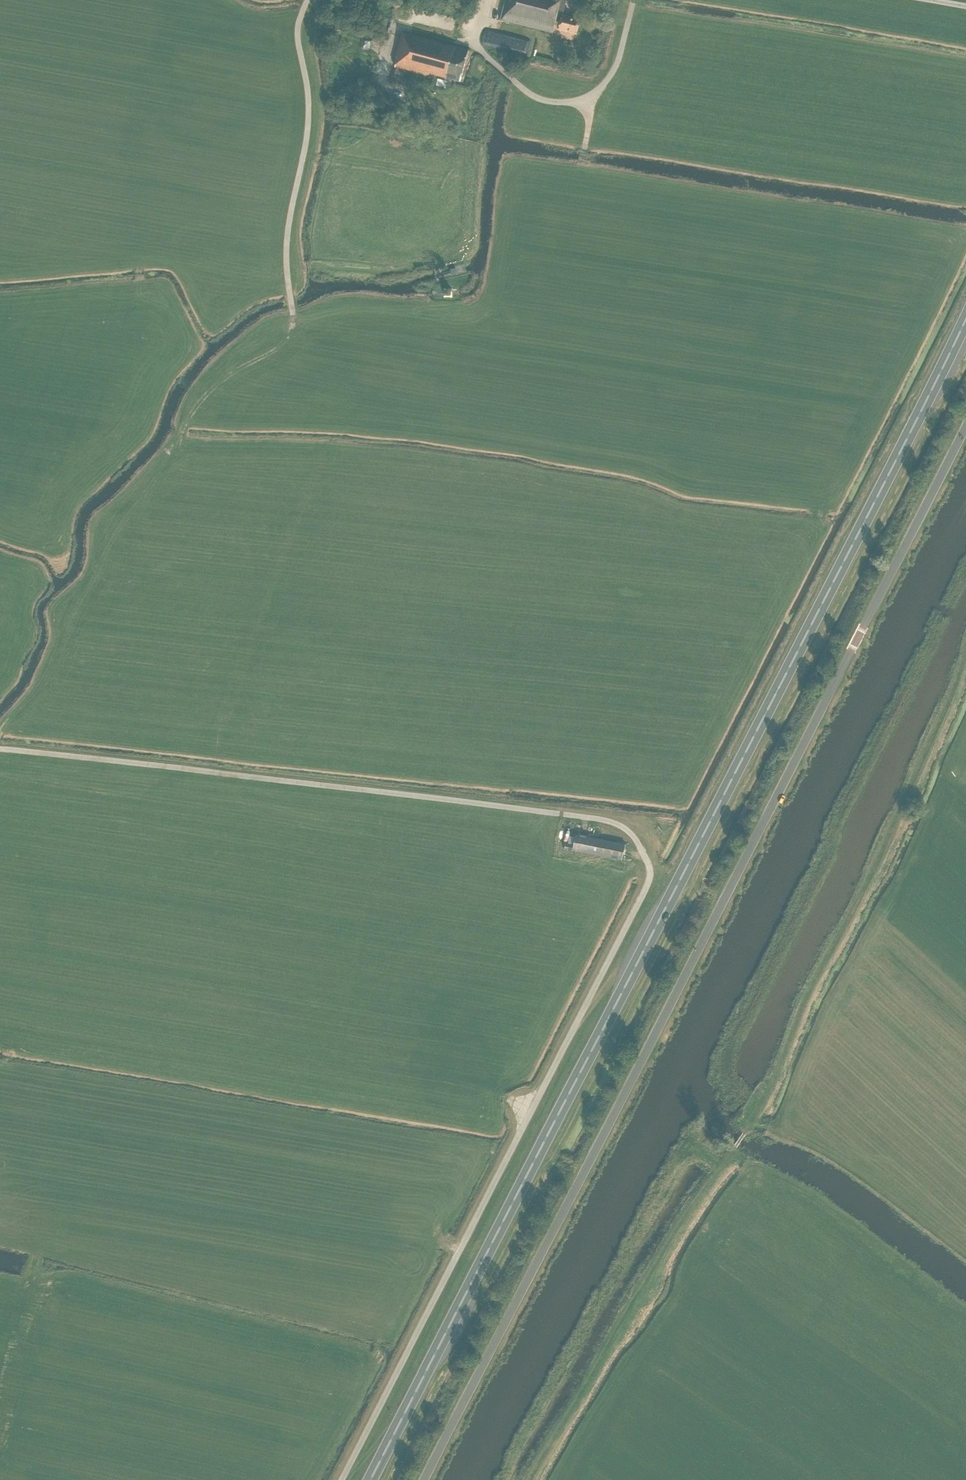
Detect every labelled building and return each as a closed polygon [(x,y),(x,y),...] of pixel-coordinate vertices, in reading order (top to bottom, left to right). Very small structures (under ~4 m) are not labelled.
[(502,18),(501,20),(553,33),(555,25),(560,26),(559,30),(576,34),(580,20),(563,15),(563,14),(558,13),(561,0),(506,0),(502,18)] [(495,29),(491,42),(518,50),(522,37),(495,29)] [(415,72),(452,82),(452,80),(461,82),(469,51),(403,33),(396,57),(398,58),(395,67),(415,72)] [(565,849),(622,860),(625,844),(576,834),(574,847),(565,845),(565,849)]
